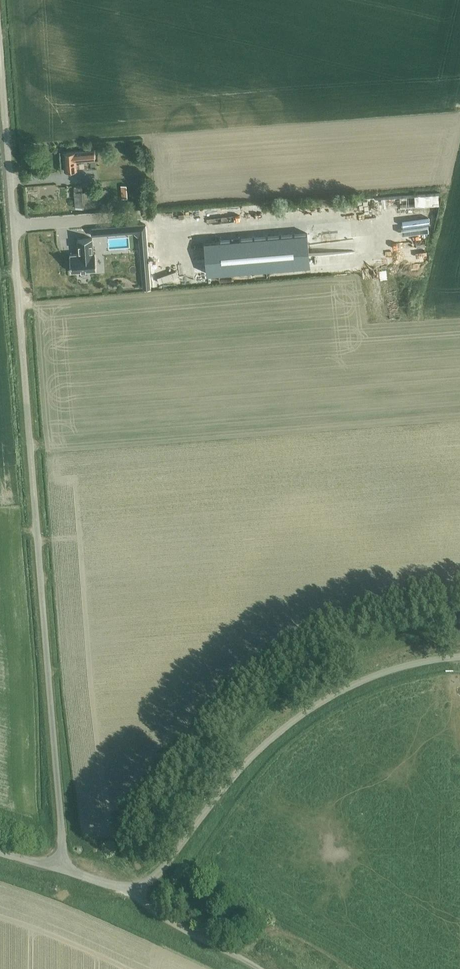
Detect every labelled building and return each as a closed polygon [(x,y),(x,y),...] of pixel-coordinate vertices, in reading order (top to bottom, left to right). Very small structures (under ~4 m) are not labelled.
[(63,153),(65,171),(77,170),(76,161),(95,159),(94,150),(63,153)] [(74,187),(76,208),(98,206),(97,190),(83,191),(82,186),(74,187)] [(107,198),(107,188),(99,189),(100,198),(107,198)] [(253,238),(204,242),(207,274),(277,268),(310,265),(307,233),(253,238)] [(79,254),(70,255),(71,272),(96,270),(95,253),(93,253),(92,238),(89,238),(86,238),(78,239),(79,254)] [(181,277),(170,279),(172,286),(182,283),(181,277)]
